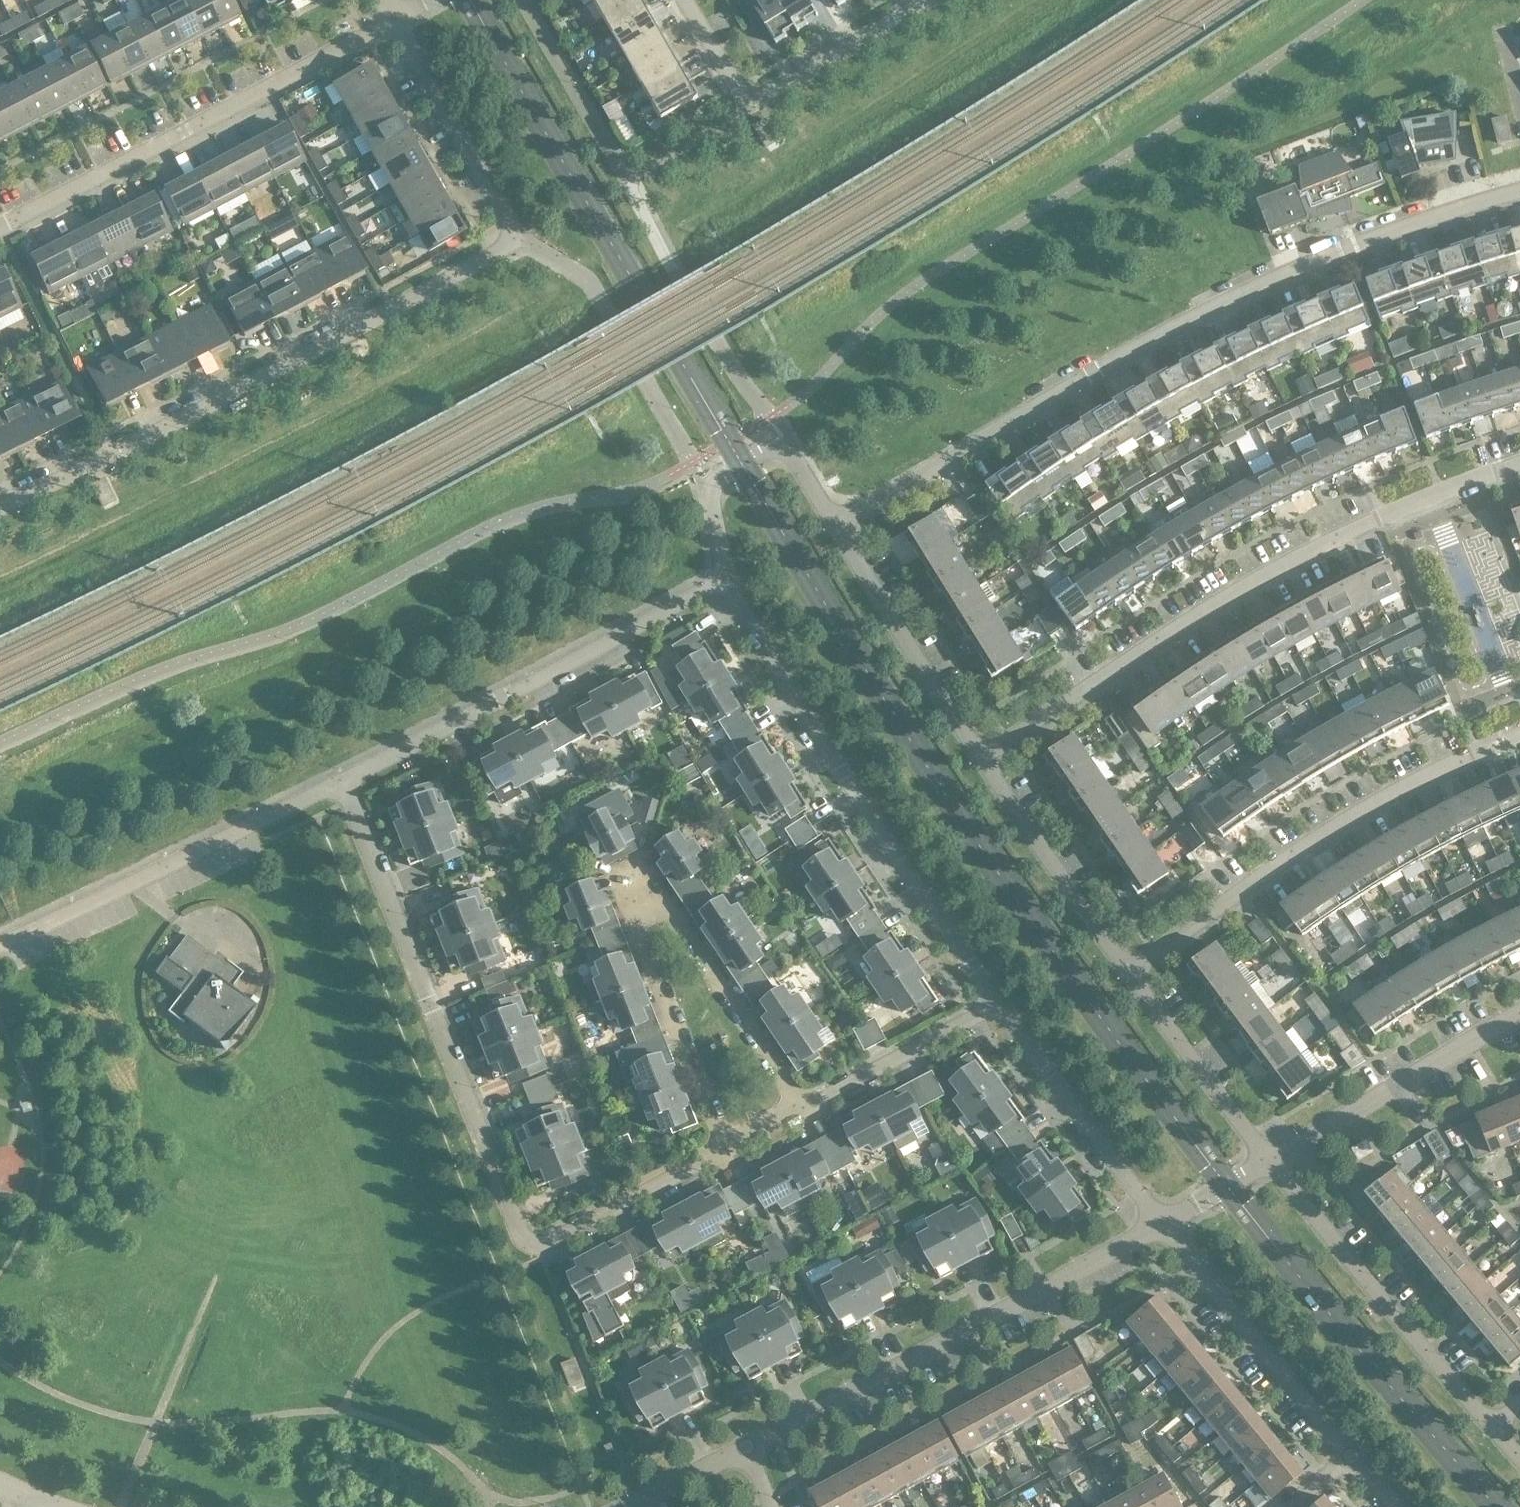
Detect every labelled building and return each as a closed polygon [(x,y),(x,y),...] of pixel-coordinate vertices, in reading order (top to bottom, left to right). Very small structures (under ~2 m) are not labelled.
[(47,1),(52,10),(63,4),(61,0),(50,0),(47,1)] [(183,0),(178,0),(164,7),(184,46),(202,36),(183,0)] [(206,0),(183,0),(202,36),(220,27),(206,0)] [(230,0),(206,0),(220,27),(239,17),(230,0)] [(251,0),(242,0),(240,1),(245,11),(254,6),(251,0)] [(269,10),(288,1),(290,4),(294,2),(301,0),(264,0),(269,10)] [(594,1),(604,18),(634,0),(596,0),(594,1)] [(643,0),(634,0),(604,18),(613,34),(650,13),(643,0)] [(780,0),(742,0),(738,2),(752,24),(762,19),(777,43),(788,37),(785,32),(795,26),(796,26),(780,0)] [(796,26),(795,26),(798,32),(799,31),(799,30),(809,24),(806,20),(816,14),(817,15),(818,15),(809,0),(780,0),(796,26)] [(52,10),(47,1),(36,7),(41,16),(52,10)] [(83,15),(77,4),(67,9),(73,20),(83,15)] [(184,46),(164,7),(146,17),(166,55),(184,46)] [(73,20),(67,9),(58,14),(63,25),(73,20)] [(660,30),(650,13),(613,34),(623,51),(660,30)] [(22,14),(11,20),(16,29),(27,23),(22,14)] [(166,55),(146,17),(127,26),(147,64),(166,55)] [(11,20),(0,26),(4,35),(16,29),(11,20)] [(43,36),(37,25),(27,30),(33,41),(43,36)] [(147,64),(127,26),(109,35),(129,74),(147,64)] [(33,41),(27,30),(17,35),(23,46),(33,41)] [(669,46),(660,30),(623,51),(632,68),(669,46)] [(129,74),(109,35),(91,45),(111,84),(129,74)] [(679,63),(669,46),(632,68),(642,84),(679,63)] [(84,49),(65,58),(85,97),(104,87),(84,49)] [(85,97),(65,58),(47,68),(67,106),(85,97)] [(688,80),(679,63),(642,84),(651,101),(688,80)] [(334,83),(343,101),(376,82),(367,65),(334,83)] [(67,106),(47,68),(29,77),(49,116),(67,106)] [(49,116),(29,77),(10,87),(30,125),(49,116)] [(698,97),(688,80),(651,101),(661,118),(698,97)] [(386,99),(376,82),(343,101),(353,117),(386,99)] [(10,87),(0,92),(0,111),(12,134),(30,125),(10,87)] [(395,116),(386,99),(353,117),(362,134),(395,116)] [(303,123),(318,115),(313,106),(298,115),(303,123)] [(0,111),(0,141),(12,134),(0,111)] [(1406,133),(1388,139),(1402,179),(1421,172),(1418,163),(1429,162),(1429,164),(1455,159),(1455,125),(1455,113),(1403,122),(1406,133)] [(297,114),(288,119),(294,129),(303,124),(297,114)] [(405,132),(395,116),(362,134),(372,151),(405,132)] [(1499,144),(1502,143),(1513,141),(1506,116),(1493,120),(1499,144)] [(304,161),(284,123),(273,129),(274,131),(255,141),(274,177),(304,161)] [(308,133),(303,124),(294,129),(299,138),(308,133)] [(414,149),(405,132),(372,151),(381,168),(414,149)] [(274,177),(255,141),(235,151),(234,149),(224,154),(244,193),(274,177)] [(316,147),(307,152),(313,162),(321,157),(316,147)] [(424,166),(414,149),(381,168),(391,184),(424,166)] [(1302,192),(1252,211),(1261,232),(1268,229),(1270,234),(1309,219),(1308,218),(1345,210),(1343,200),(1387,183),(1378,162),(1353,172),(1337,151),(1299,166),(1302,192)] [(244,193),(224,154),(213,160),(214,162),(195,172),(214,208),(244,193)] [(327,167),(321,157),(313,162),(318,172),(327,167)] [(433,182),(424,166),(391,184),(400,201),(433,182)] [(214,208),(195,172),(176,182),(175,180),(164,186),(184,224),(214,208)] [(335,181),(326,186),(332,196),(340,191),(335,181)] [(442,199),(433,182),(400,201),(410,218),(442,199)] [(346,200),(340,191),(332,196),(337,205),(346,200)] [(141,201),(121,210),(140,247),(170,231),(151,193),(140,198),(141,201)] [(452,216),(442,199),(410,218),(419,234),(452,216)] [(140,247),(121,210),(102,220),(101,218),(90,223),(110,262),(140,247)] [(354,214),(345,219),(351,229),(359,224),(354,214)] [(462,233),(452,216),(419,234),(429,252),(462,233)] [(110,262),(90,223),(80,229),(81,231),(61,241),(80,277),(110,262)] [(365,234),(359,224),(351,229),(356,239),(365,234)] [(230,231),(236,242),(244,238),(238,227),(230,231)] [(1510,229),(1510,230),(1510,232),(1475,243),(1474,240),(1487,285),(1489,284),(1488,281),(1507,275),(1509,278),(1519,275),(1519,264),(1510,229)] [(1512,232),(1511,229),(1510,229),(1519,264),(1519,229),(1512,232)] [(227,235),(216,240),(221,250),(231,244),(227,235)] [(364,273),(344,235),(314,251),(333,287),(352,277),(353,279),(364,273)] [(1487,285),(1474,240),(1473,241),(1474,243),(1439,254),(1438,252),(1452,296),(1454,296),(1452,292),(1472,286),(1473,289),(1487,285)] [(80,277),(61,241),(42,251),(41,248),(27,255),(34,269),(37,268),(49,293),(80,277)] [(373,248),(364,253),(369,262),(378,257),(373,248)] [(333,287),(314,251),(284,267),(304,305),(315,299),(313,297),(333,287)] [(1452,296),(1438,252),(1437,252),(1438,255),(1403,267),(1402,265),(1417,308),(1419,308),(1417,304),(1437,297),(1438,301),(1452,296)] [(384,267),(378,257),(369,262),(375,272),(384,267)] [(211,260),(201,265),(206,276),(213,273),(215,267),(211,260)] [(1417,308),(1402,265),(1401,265),(1402,267),(1366,281),(1382,322),(1384,321),(1383,317),(1402,310),(1403,314),(1417,308)] [(164,266),(154,271),(159,279),(168,274),(164,266)] [(20,307),(8,282),(10,281),(3,267),(0,269),(0,317),(20,307)] [(304,305),(284,267),(254,282),(273,318),(292,308),(294,310),(304,305)] [(194,268),(185,273),(190,283),(199,279),(194,268)] [(273,318),(254,282),(224,298),(244,337),(255,331),(254,328),(273,318)] [(1319,297),(1318,298),(1336,340),(1350,334),(1349,331),(1368,323),(1369,327),(1372,326),(1355,285),(1319,300),(1319,297)] [(114,296),(104,301),(108,307),(117,302),(114,296)] [(1336,340),(1318,298),(1317,298),(1318,300),(1285,315),(1284,313),(1283,313),(1302,355),(1316,349),(1314,345),(1333,337),(1335,341),(1336,340)] [(208,307),(177,322),(196,358),(215,349),(216,351),(228,345),(208,307)] [(103,323),(113,318),(108,308),(98,313),(103,323)] [(68,313),(57,318),(62,329),(73,323),(68,313)] [(1302,355),(1283,313),(1282,313),(1283,315),(1250,331),(1249,329),(1248,329),(1269,370),(1282,364),(1281,361),(1299,352),(1301,356),(1302,355)] [(196,358),(177,322),(147,337),(167,376),(178,371),(176,368),(196,358)] [(1516,334),(1513,324),(1501,327),(1504,338),(1516,334)] [(1269,370),(1248,329),(1249,331),(1216,347),(1215,345),(1214,346),(1236,387),(1249,380),(1247,377),(1266,368),(1268,371),(1269,370)] [(1483,345),(1480,334),(1468,338),(1471,349),(1483,345)] [(167,376),(147,337),(117,352),(136,389),(155,379),(156,381),(167,376)] [(1471,349),(1468,338),(1455,342),(1459,353),(1471,349)] [(8,339),(1,342),(5,351),(14,347),(11,340),(8,339)] [(1389,344),(1394,358),(1406,353),(1401,340),(1389,344)] [(19,346),(8,352),(14,362),(21,359),(23,353),(19,346)] [(1236,387),(1214,346),(1215,348),(1182,365),(1181,363),(1180,363),(1203,404),(1216,397),(1214,393),(1232,384),(1234,387),(1236,387)] [(1438,360),(1434,350),(1422,354),(1426,365),(1438,360)] [(136,389),(117,352),(87,368),(100,393),(97,394),(104,408),(118,401),(117,399),(136,389)] [(1426,365),(1422,354),(1410,359),(1414,369),(1426,365)] [(1356,358),(1348,361),(1353,374),(1361,371),(1356,358)] [(1203,404),(1180,363),(1180,364),(1181,366),(1149,383),(1147,381),(1147,382),(1170,422),(1183,415),(1181,411),(1199,401),(1201,405),(1203,404)] [(1503,373),(1515,410),(1516,410),(1515,407),(1519,406),(1519,368),(1503,373)] [(1382,382),(1378,372),(1365,376),(1370,387),(1382,382)] [(1320,388),(1334,382),(1331,373),(1316,380),(1320,388)] [(1515,410),(1503,373),(1481,381),(1493,417),(1494,417),(1493,415),(1514,408),(1514,410),(1515,410)] [(1370,387),(1365,376),(1353,381),(1358,392),(1370,387)] [(1302,396),(1317,389),(1311,377),(1297,384),(1302,396)] [(1493,417),(1481,381),(1459,388),(1472,425),(1472,424),(1472,422),(1492,415),(1493,417)] [(59,382),(28,397),(46,434),(66,424),(67,426),(80,420),(74,406),(71,407),(59,382)] [(1170,422),(1147,382),(1146,382),(1147,384),(1116,402),(1114,400),(1114,401),(1138,440),(1151,433),(1149,429),(1167,419),(1169,422),(1170,422)] [(1472,425),(1459,388),(1437,396),(1450,432),(1451,432),(1450,430),(1470,422),(1471,425),(1472,425)] [(1338,401),(1333,390),(1321,396),(1326,406),(1338,401)] [(1326,406),(1321,396),(1309,401),(1314,411),(1326,406)] [(1450,432),(1437,396),(1414,405),(1427,439),(1449,430),(1450,432)] [(28,397),(0,411),(0,416),(17,451),(28,445),(26,443),(46,434),(28,397)] [(1138,440),(1114,401),(1113,401),(1115,403),(1083,422),(1082,420),(1081,420),(1106,459),(1119,452),(1117,448),(1134,438),(1136,441),(1138,440)] [(1266,412),(1260,401),(1247,408),(1252,419),(1266,412)] [(1411,426),(1405,409),(1382,418),(1396,453),(1397,453),(1396,451),(1416,443),(1417,445),(1418,445),(1411,426)] [(1294,420),(1290,410),(1278,416),(1283,426),(1294,420)] [(1239,425),(1233,415),(1223,420),(1229,431),(1239,425)] [(0,416),(0,456),(5,453),(6,456),(17,451),(0,416)] [(1283,426),(1278,416),(1266,421),(1271,431),(1283,426)] [(1396,453),(1382,418),(1360,427),(1375,462),(1376,462),(1375,460),(1395,451),(1396,454),(1396,453)] [(1106,459),(1081,420),(1081,421),(1082,423),(1051,442),(1050,440),(1049,441),(1075,479),(1087,471),(1085,468),(1103,457),(1105,460),(1106,459)] [(1248,435),(1243,425),(1231,431),(1236,441),(1248,435)] [(1375,462),(1360,427),(1339,436),(1355,471),(1354,469),(1374,460),(1375,462)] [(1236,441),(1231,431),(1220,437),(1225,447),(1236,441)] [(1355,471),(1339,436),(1318,446),(1334,481),(1335,481),(1334,478),(1353,469),(1354,472),(1355,471)] [(1197,441),(1193,440),(1187,443),(1192,452),(1201,447),(1197,441)] [(1075,479),(1049,441),(1050,443),(1019,463),(1018,461),(1017,462),(1044,500),(1056,492),(1054,488),(1071,477),(1074,480),(1075,479)] [(1334,481),(1318,446),(1297,456),(1313,491),(1314,490),(1313,488),(1332,479),(1333,481),(1334,481)] [(1167,465),(1160,454),(1150,460),(1156,471),(1167,465)] [(1209,464),(1204,454),(1192,461),(1198,470),(1209,464)] [(1313,491),(1297,456),(1276,466),(1293,501),(1294,500),(1293,498),(1312,489),(1313,491)] [(1198,470),(1192,461),(1181,467),(1187,477),(1198,470)] [(1044,500),(1017,462),(1018,464),(988,485),(987,483),(986,484),(990,490),(990,491),(1013,522),(1026,513),(1024,509),(1041,497),(1043,501),(1044,500)] [(1293,501),(1276,466),(1255,477),(1273,511),(1272,509),(1291,499),(1292,501),(1293,501)] [(1119,479),(1126,491),(1133,486),(1126,474),(1119,479)] [(1273,511),(1255,477),(1235,488),(1253,522),(1252,520),(1271,509),(1272,511),(1273,511)] [(1167,488),(1162,478),(1151,485),(1156,494),(1167,488)] [(103,479),(92,485),(103,506),(114,500),(103,479)] [(1156,494),(1151,485),(1139,491),(1145,501),(1156,494)] [(1253,522),(1235,488),(1214,499),(1232,533),(1233,533),(1232,531),(1251,520),(1252,522),(1253,522)] [(1107,501),(1101,493),(1090,501),(1095,509),(1107,501)] [(990,515),(977,495),(967,501),(980,521),(990,515)] [(1232,533),(1214,499),(1193,511),(1212,544),(1213,544),(1212,542),(1231,531),(1232,533)] [(1127,512),(1121,503),(1110,510),(1116,519),(1127,512)] [(1511,507),(1517,523),(1506,527),(1512,541),(1519,538),(1519,504),(1511,507)] [(1116,519),(1110,510),(1099,517),(1105,526),(1116,519)] [(1212,544),(1193,511),(1173,523),(1193,556),(1194,556),(1192,553),(1211,543),(1212,545),(1212,544)] [(1065,530),(1077,522),(1071,513),(1059,521),(1065,530)] [(913,545),(921,558),(947,542),(939,528),(942,527),(935,516),(903,535),(910,546),(913,545)] [(1193,556),(1173,523),(1153,535),(1173,568),(1174,567),(1173,565),(1191,554),(1192,556),(1193,556)] [(1004,539),(998,528),(987,534),(994,545),(1004,539)] [(1087,538),(1081,529),(1070,536),(1076,545),(1087,538)] [(1173,568),(1153,535),(1134,548),(1154,580),(1155,580),(1154,578),(1172,566),(1173,568)] [(1076,545),(1070,536),(1059,543),(1065,553),(1076,545)] [(1011,550),(1004,539),(994,545),(1001,556),(1011,550)] [(956,555),(947,542),(921,558),(929,572),(927,573),(933,583),(965,563),(958,553),(956,555)] [(1154,580),(1134,548),(1114,560),(1135,592),(1136,592),(1134,590),(1152,578),(1154,580)] [(1056,559),(1050,550),(1039,557),(1046,567),(1056,559)] [(1385,557),(1362,568),(1378,601),(1400,590),(1398,586),(1406,583),(1401,570),(1393,573),(1385,557)] [(1135,592),(1114,560),(1095,573),(1116,605),(1117,605),(1116,603),(1133,591),(1135,593),(1135,592)] [(971,573),(965,563),(933,583),(939,593),(942,592),(950,605),(976,589),(968,575),(971,573)] [(1378,601),(1362,568),(1341,579),(1357,611),(1378,601)] [(1116,605),(1095,573),(1076,587),(1098,618),(1097,616),(1114,603),(1116,605)] [(1033,586),(1027,575),(1016,581),(1023,592),(1033,586)] [(1050,593),(1056,601),(1077,630),(1096,616),(1097,618),(1098,618),(1076,587),(1069,577),(1051,590),(1050,593)] [(1357,611),(1341,579),(1319,590),(1336,622),(1357,611)] [(962,630),(994,610),(988,601),(995,596),(987,582),(976,589),(950,605),(958,618),(956,620),(962,630)] [(1040,596),(1033,586),(1023,592),(1030,603),(1040,596)] [(1336,622),(1319,590),(1297,601),(1315,633),(1336,622)] [(1315,633),(1297,601),(1276,613),(1294,644),(1315,633)] [(1061,629),(1048,609),(1038,615),(1051,635),(1061,629)] [(1000,620),(994,610),(962,630),(969,640),(971,639),(979,652),(1006,635),(997,622),(1000,620)] [(1294,644),(1276,613),(1255,625),(1273,656),(1294,644)] [(1390,625),(1394,635),(1407,629),(1402,619),(1390,625)] [(1273,656),(1255,625),(1234,637),(1253,668),(1273,656)] [(1381,630),(1369,635),(1374,645),(1386,639),(1381,630)] [(682,687),(690,700),(722,680),(715,670),(721,666),(706,641),(703,643),(697,632),(673,646),(684,664),(679,667),(689,682),(682,687)] [(1014,649),(1006,635),(979,652),(987,665),(985,667),(992,678),(1024,658),(1017,647),(1014,649)] [(1374,645),(1369,635),(1357,641),(1362,651),(1374,645)] [(1253,668),(1234,637),(1214,650),(1233,681),(1253,668)] [(1409,647),(1405,637),(1393,642),(1397,652),(1409,647)] [(1397,652),(1393,642),(1381,648),(1386,658),(1397,652)] [(1233,681),(1214,650),(1193,663),(1213,693),(1233,681)] [(1339,650),(1328,657),(1333,666),(1344,660),(1339,650)] [(1333,666),(1328,657),(1316,663),(1321,673),(1333,666)] [(1364,669),(1359,659),(1348,665),(1353,675),(1364,669)] [(1213,693),(1193,663),(1173,676),(1193,706),(1213,693)] [(1353,675),(1348,665),(1336,671),(1341,681),(1353,675)] [(620,690),(609,696),(626,729),(640,722),(636,714),(650,707),(652,709),(663,703),(646,671),(636,677),(635,674),(616,684),(620,690)] [(1434,671),(1412,682),(1427,715),(1450,704),(1442,688),(1447,686),(1441,673),(1436,675),(1434,671)] [(1299,673),(1287,679),(1293,689),(1304,682),(1299,673)] [(1193,706),(1173,676),(1153,690),(1174,720),(1193,706)] [(1293,689),(1287,679),(1276,686),(1281,696),(1293,689)] [(728,691),(722,680),(690,700),(698,713),(705,709),(715,724),(719,721),(730,739),(754,724),(747,713),(750,712),(734,687),(728,691)] [(1427,715),(1412,682),(1390,693),(1406,725),(1427,715)] [(1320,693),(1315,683),(1303,689),(1309,699),(1320,693)] [(1309,699),(1303,689),(1292,696),(1297,706),(1309,699)] [(1174,720),(1153,690),(1132,705),(1135,708),(1125,715),(1149,751),(1162,742),(1155,733),(1174,720)] [(1406,725),(1390,693),(1368,704),(1385,736),(1406,725)] [(570,712),(559,718),(572,742),(591,732),(593,737),(609,729),(613,736),(626,729),(609,696),(598,702),(595,696),(569,709),(570,712)] [(1259,697),(1247,704),(1253,713),(1264,706),(1259,697)] [(1253,713),(1247,704),(1236,711),(1242,720),(1253,713)] [(1385,736),(1368,704),(1347,715),(1364,747),(1385,736)] [(1277,718),(1271,708),(1260,715),(1266,725),(1277,718)] [(1129,732),(1116,712),(1106,719),(1119,739),(1129,732)] [(1266,725),(1260,715),(1249,722),(1255,732),(1266,725)] [(1364,747),(1347,715),(1325,727),(1343,759),(1364,747)] [(572,742),(559,718),(547,724),(546,722),(520,735),(524,742),(513,747),(530,780),(544,773),(540,765),(556,757),(553,752),(572,742)] [(1219,722),(1209,729),(1215,738),(1226,731),(1219,722)] [(761,735),(754,724),(730,739),(742,757),(737,760),(746,775),(739,779),(747,792),(779,773),(773,762),(779,759),(763,734),(761,735)] [(1343,759),(1325,727),(1304,740),(1323,771),(1343,759)] [(1215,738),(1209,729),(1198,736),(1204,745),(1215,738)] [(1053,765),(1062,778),(1088,761),(1079,748),(1081,746),(1074,735),(1043,756),(1051,767),(1053,765)] [(1235,744),(1229,735),(1218,743),(1224,752),(1235,744)] [(1199,747),(1194,740),(1190,743),(1195,750),(1199,747)] [(1323,771),(1304,740),(1284,752),(1303,783),(1323,771)] [(1224,752),(1218,743),(1207,750),(1213,759),(1224,752)] [(1145,755),(1137,744),(1128,751),(1135,762),(1145,755)] [(518,787),(530,780),(513,747),(502,753),(499,747),(480,757),(481,759),(472,764),(489,796),(496,792),(502,804),(521,794),(518,787)] [(1303,783),(1284,752),(1263,766),(1283,796),(1303,783)] [(1152,765),(1145,755),(1135,762),(1142,772),(1152,765)] [(696,762),(703,773),(714,766),(707,756),(696,762)] [(1167,759),(1159,765),(1164,773),(1172,767),(1167,759)] [(1096,774),(1088,761),(1062,778),(1071,791),(1069,793),(1075,803),(1106,782),(1099,772),(1096,774)] [(700,776),(693,763),(675,773),(682,786),(700,776)] [(595,775),(608,775),(607,766),(595,767),(595,775)] [(1283,796),(1263,766),(1243,779),(1263,809),(1283,796)] [(1511,774),(1519,794),(1519,770),(1511,774)] [(1183,780),(1177,772),(1168,778),(1173,786),(1183,780)] [(785,783),(779,773),(747,792),(756,806),(763,801),(772,816),(787,807),(792,815),(804,808),(808,806),(792,779),(785,783)] [(1511,774),(1489,784),(1505,817),(1519,811),(1519,794),(1511,774)] [(1263,809),(1243,779),(1223,793),(1244,822),(1263,809)] [(1113,791),(1106,782),(1075,803),(1082,812),(1084,811),(1093,824),(1119,806),(1110,793),(1113,791)] [(398,825),(403,836),(452,817),(446,804),(443,805),(435,785),(436,785),(435,783),(400,797),(403,804),(388,810),(395,826),(398,825)] [(1197,798),(1186,805),(1212,841),(1222,834),(1224,837),(1244,822),(1223,793),(1216,784),(1197,798)] [(1505,817),(1489,784),(1468,794),(1484,827),(1505,817)] [(1176,800),(1169,790),(1159,796),(1166,807),(1176,800)] [(587,808),(590,814),(599,830),(587,836),(599,858),(610,852),(613,856),(626,850),(623,845),(634,839),(623,817),(631,813),(619,791),(587,808)] [(1484,827),(1468,794),(1446,804),(1462,838),(1484,827)] [(654,825),(661,800),(644,796),(637,820),(654,825)] [(1183,811),(1176,800),(1166,807),(1173,818),(1183,811)] [(1462,838),(1446,804),(1424,816),(1442,848),(1462,838)] [(1128,819),(1119,806),(1093,824),(1102,837),(1100,838),(1106,848),(1137,827),(1130,817),(1128,819)] [(786,829),(792,839),(812,826),(806,816),(786,829)] [(1442,848),(1424,816),(1403,827),(1421,859),(1442,848)] [(457,831),(452,817),(403,836),(407,848),(404,849),(411,866),(425,860),(428,867),(463,853),(462,851),(461,852),(453,832),(457,831)] [(1205,843),(1192,823),(1182,830),(1195,850),(1205,843)] [(819,836),(812,826),(792,839),(799,849),(819,836)] [(1144,837),(1137,827),(1106,848),(1113,858),(1115,856),(1124,869),(1150,852),(1141,839),(1144,837)] [(1421,859),(1403,827),(1382,839),(1401,871),(1421,859)] [(661,862),(661,861),(659,862),(668,876),(670,875),(669,874),(674,870),(682,883),(703,869),(694,856),(701,852),(693,841),(687,845),(678,833),(658,847),(666,859),(661,862)] [(504,841),(509,853),(523,847),(517,835),(504,841)] [(793,864),(817,899),(848,878),(841,868),(847,864),(829,838),(825,841),(826,842),(793,864)] [(1401,871),(1382,839),(1362,851),(1381,883),(1401,871)] [(499,843),(485,848),(490,859),(503,854),(499,843)] [(751,850),(757,859),(768,852),(762,843),(751,850)] [(1381,883),(1362,851),(1341,864),(1361,895),(1381,883)] [(1159,865),(1150,852),(1124,869),(1133,882),(1131,884),(1138,894),(1169,874),(1162,863),(1159,865)] [(1509,852),(1498,857),(1503,868),(1514,862),(1509,852)] [(1503,868),(1498,857),(1486,863),(1491,874),(1503,868)] [(509,869),(505,859),(495,863),(497,869),(503,871),(509,869)] [(1361,895),(1341,864),(1321,877),(1342,908),(1361,895)] [(1468,872),(1457,878),(1463,888),(1474,882),(1468,872)] [(1513,884),(1508,873),(1497,879),(1502,890),(1513,884)] [(1342,908),(1321,877),(1301,891),(1322,921),(1342,908)] [(678,892),(685,901),(705,888),(698,878),(678,892)] [(855,888),(848,878),(817,899),(826,912),(833,908),(842,922),(847,919),(859,937),(882,921),(875,910),(877,909),(860,884),(855,888)] [(1463,888),(1457,878),(1446,884),(1451,894),(1463,888)] [(1502,890),(1497,879),(1485,884),(1491,895),(1502,890)] [(610,906),(605,891),(603,892),(603,893),(598,895),(592,881),(569,890),(574,904),(567,907),(572,920),(579,917),(585,931),(608,922),(603,908),(608,906),(608,907),(610,906)] [(712,898),(705,888),(685,901),(692,911),(712,898)] [(440,932),(445,944),(494,924),(489,911),(485,912),(477,892),(478,892),(477,890),(442,904),(445,911),(431,917),(437,933),(440,932)] [(1322,921),(1301,891),(1272,911),(1288,932),(1289,931),(1286,927),(1293,922),(1303,935),(1322,921)] [(1429,893),(1418,899),(1424,910),(1435,903),(1429,893)] [(707,934),(715,946),(749,923),(737,905),(731,910),(722,898),(702,912),(715,931),(710,934),(709,933),(707,934)] [(1466,908),(1460,898),(1449,904),(1455,914),(1466,908)] [(1424,910),(1418,899),(1406,906),(1412,916),(1424,910)] [(1455,914),(1449,904),(1438,910),(1443,921),(1455,914)] [(1513,913),(1490,924),(1506,957),(1519,950),(1519,927),(1513,913)] [(1390,916),(1379,923),(1385,933),(1396,926),(1390,916)] [(1273,937),(1259,918),(1249,925),(1263,944),(1273,937)] [(889,932),(882,921),(859,937),(871,954),(866,957),(876,972),(869,977),(878,989),(909,969),(902,959),(908,955),(891,930),(889,932)] [(761,941),(749,923),(715,946),(724,958),(725,957),(725,956),(730,953),(742,972),(763,958),(755,946),(761,941)] [(1385,933),(1379,923),(1368,930),(1374,940),(1385,933)] [(499,938),(494,924),(445,944),(449,955),(446,956),(453,973),(467,967),(470,975),(505,961),(504,958),(503,959),(496,939),(499,938)] [(595,932),(599,944),(622,935),(617,924),(595,932)] [(1506,957),(1490,924),(1466,936),(1484,969),(1506,957)] [(1419,935),(1413,925),(1402,931),(1408,942),(1419,935)] [(1408,942),(1402,931),(1391,938),(1397,948),(1408,942)] [(155,974),(181,993),(167,1011),(182,1023),(183,1022),(182,1021),(184,1019),(222,1048),(223,1049),(224,1047),(253,1008),(229,990),(243,972),(226,960),(226,961),(226,962),(224,964),(186,935),(168,959),(167,958),(155,974)] [(626,946),(622,935),(599,944),(604,955),(626,946)] [(1484,969),(1466,936),(1443,949),(1461,981),(1484,969)] [(1352,941),(1341,948),(1348,958),(1359,951),(1352,941)] [(816,947),(823,958),(829,954),(822,943),(816,947)] [(1197,974),(1206,987),(1231,968),(1222,956),(1224,954),(1216,943),(1187,966),(1195,976),(1197,974)] [(1348,958),(1341,948),(1331,955),(1338,965),(1348,958)] [(1290,959),(1282,949),(1272,956),(1280,966),(1290,959)] [(1461,981),(1443,949),(1420,962),(1439,994),(1461,981)] [(596,980),(604,1000),(642,985),(636,972),(634,972),(635,973),(629,976),(621,954),(598,963),(603,977),(596,980)] [(1374,964),(1367,954),(1356,961),(1363,971),(1374,964)] [(1297,969),(1290,959),(1280,966),(1288,976),(1297,969)] [(1241,961),(1231,968),(1206,987),(1216,999),(1214,1001),(1221,1011),(1250,988),(1260,981),(1253,972),(1250,974),(1241,961)] [(1363,971),(1356,961),(1345,969),(1352,979),(1363,971)] [(1439,994),(1420,962),(1398,976),(1418,1007),(1439,994)] [(739,981),(746,991),(766,977),(759,967),(739,981)] [(915,979),(909,969),(878,989),(887,1002),(893,998),(903,1012),(918,1002),(924,1010),(935,1003),(939,1001),(921,975),(915,979)] [(484,990),(505,981),(501,971),(480,979),(484,990)] [(1418,1007),(1398,976),(1376,990),(1397,1021),(1418,1007)] [(772,987),(766,977),(746,991),(752,1001),(772,987)] [(517,991),(512,979),(486,989),(491,1002),(517,991)] [(647,998),(642,985),(604,1000),(611,1020),(619,1017),(624,1031),(647,1022),(639,1000),(644,998),(645,999),(647,998)] [(768,1024),(776,1036),(810,1013),(798,995),(791,999),(783,987),(762,1001),(775,1020),(770,1023),(770,1022),(768,1024)] [(1257,998),(1250,988),(1221,1011),(1228,1020),(1230,1018),(1239,1031),(1264,1012),(1255,1000),(1257,998)] [(1397,1021),(1376,990),(1345,1011),(1361,1033),(1362,1032),(1359,1028),(1366,1023),(1375,1036),(1397,1021)] [(1323,1003),(1315,993),(1305,1000),(1313,1010),(1323,1003)] [(482,1039),(487,1051),(536,1031),(531,1018),(527,1019),(519,1000),(520,999),(520,997),(484,1011),(487,1018),(473,1024),(479,1041),(482,1039)] [(1330,1013),(1323,1003),(1313,1010),(1321,1020),(1330,1013)] [(1274,1025),(1264,1012),(1239,1031),(1249,1044),(1247,1045),(1254,1055),(1283,1032),(1276,1023),(1274,1025)] [(822,1030),(810,1013),(776,1036),(784,1047),(786,1046),(785,1045),(790,1042),(803,1061),(824,1047),(815,1035),(822,1030)] [(875,1018),(864,1024),(875,1045),(886,1039),(875,1018)] [(635,1033),(639,1044),(661,1035),(657,1024),(635,1033)] [(875,1045),(864,1024),(854,1029),(865,1050),(875,1045)] [(1354,1044),(1339,1025),(1330,1032),(1344,1051),(1354,1044)] [(541,1045),(536,1031),(487,1051),(491,1062),(488,1063),(495,1080),(509,1074),(512,1082),(547,1068),(547,1066),(546,1066),(538,1046),(541,1045)] [(1291,1042),(1283,1032),(1254,1055),(1261,1064),(1263,1063),(1272,1075),(1297,1056),(1288,1044),(1291,1042)] [(661,1035),(639,1044),(631,1047),(635,1058),(666,1046),(661,1035)] [(956,1100),(965,1112),(995,1090),(988,1080),(993,1076),(974,1051),(971,1053),(971,1054),(960,1062),(966,1070),(952,1081),(962,1095),(956,1100)] [(635,1080),(643,1100),(681,1085),(676,1072),(674,1073),(674,1074),(669,1076),(660,1055),(637,1064),(643,1077),(635,1080)] [(1307,1069),(1297,1056),(1272,1075),(1282,1088),(1280,1089),(1288,1100),(1317,1077),(1309,1067),(1307,1069)] [(550,1073),(523,1083),(528,1096),(555,1086),(550,1073)] [(932,1073),(921,1079),(933,1100),(943,1094),(932,1073)] [(933,1100),(921,1079),(911,1084),(922,1106),(933,1100)] [(686,1099),(681,1085),(643,1100),(651,1121),(658,1118),(664,1131),(687,1122),(679,1101),(684,1099),(684,1100),(686,1099)] [(555,1086),(528,1096),(533,1109),(560,1099),(555,1086)] [(1002,1100),(995,1090),(965,1112),(974,1125),(981,1120),(991,1134),(996,1131),(1008,1148),(1031,1131),(1023,1121),(1025,1119),(1008,1096),(1002,1100)] [(874,1104),(893,1140),(897,1149),(916,1139),(908,1123),(921,1116),(909,1094),(889,1105),(887,1100),(888,1099),(887,1097),(874,1104)] [(1515,1103),(1497,1110),(1511,1145),(1519,1141),(1519,1114),(1515,1103)] [(525,1146),(529,1158),(578,1138),(573,1125),(569,1126),(562,1107),(563,1106),(562,1104),(526,1118),(529,1125),(515,1131),(522,1148),(525,1146)] [(893,1140),(874,1104),(861,1111),(862,1113),(863,1112),(866,1117),(846,1128),(857,1150),(870,1143),(874,1150),(893,1140)] [(1511,1145),(1497,1110),(1460,1125),(1474,1160),(1511,1145)] [(1449,1152),(1436,1130),(1425,1137),(1438,1158),(1449,1152)] [(840,1131),(830,1136),(841,1158),(852,1152),(840,1131)] [(1038,1142),(1031,1131),(1008,1148),(1021,1165),(1016,1168),(1027,1182),(1020,1187),(1029,1200),(1059,1178),(1052,1168),(1058,1164),(1041,1140),(1038,1142)] [(628,1134),(617,1139),(626,1161),(637,1157),(628,1134)] [(841,1158),(830,1136),(819,1142),(830,1163),(841,1158)] [(1424,1146),(1429,1144),(1425,1137),(1420,1140),(1424,1146)] [(584,1152),(578,1138),(529,1158),(534,1169),(530,1170),(537,1187),(551,1182),(554,1189),(590,1175),(589,1173),(588,1173),(580,1153),(584,1152)] [(1372,1151),(1366,1141),(1353,1148),(1359,1158),(1372,1151)] [(782,1162),(801,1198),(806,1207),(825,1196),(817,1181),(829,1174),(818,1152),(798,1163),(795,1157),(796,1157),(795,1155),(782,1162)] [(949,1154),(939,1159),(937,1167),(942,1176),(957,1169),(949,1154)] [(1461,1166),(1454,1158),(1444,1167),(1451,1175),(1461,1166)] [(801,1198),(782,1162),(769,1169),(770,1170),(771,1170),(774,1175),(754,1186),(766,1208),(778,1201),(782,1208),(801,1198)] [(1364,1193),(1378,1209),(1412,1181),(1398,1165),(1364,1193)] [(1468,1175),(1461,1166),(1451,1175),(1458,1183),(1468,1175)] [(973,1177),(983,1190),(993,1182),(984,1169),(973,1177)] [(1067,1187),(1059,1178),(1029,1200),(1039,1212),(1045,1207),(1056,1222),(1070,1211),(1076,1219),(1087,1210),(1088,1211),(1091,1209),(1072,1183),(1067,1187)] [(745,1181),(734,1187),(746,1208),(756,1203),(745,1181)] [(1413,1182),(1412,1181),(1378,1209),(1391,1225),(1421,1200),(1409,1185),(1413,1182)] [(862,1193),(872,1212),(889,1202),(879,1184),(862,1193)] [(746,1208),(734,1187),(724,1193),(735,1214),(746,1208)] [(1487,1198),(1480,1190),(1471,1198),(1477,1206),(1487,1198)] [(683,1205),(702,1241),(708,1252),(727,1242),(717,1224),(730,1217),(719,1195),(698,1206),(696,1201),(697,1200),(696,1199),(683,1205)] [(1494,1206),(1487,1198),(1477,1206),(1484,1214),(1494,1206)] [(954,1208),(941,1215),(965,1262),(976,1256),(978,1259),(994,1250),(987,1237),(993,1233),(976,1200),(974,1201),(974,1202),(955,1211),(954,1208)] [(1434,1216),(1421,1200),(1391,1225),(1404,1241),(1434,1216)] [(575,1210),(571,1201),(559,1206),(563,1215),(575,1210)] [(702,1241),(683,1205),(670,1212),(671,1214),(672,1213),(675,1219),(655,1229),(666,1251),(679,1244),(683,1252),(702,1241)] [(858,1222),(870,1216),(866,1208),(853,1214),(858,1222)] [(892,1208),(882,1214),(889,1228),(900,1222),(892,1208)] [(1022,1234),(1011,1213),(1001,1219),(1012,1240),(1022,1234)] [(965,1262),(941,1215),(928,1222),(930,1225),(911,1235),(910,1234),(908,1235),(926,1269),(933,1265),(940,1279),(956,1270),(955,1267),(965,1262)] [(1447,1231),(1434,1216),(1404,1241),(1417,1256),(1447,1231)] [(881,1228),(875,1217),(864,1223),(870,1234),(881,1228)] [(1514,1229),(1507,1221),(1497,1229),(1504,1237),(1514,1229)] [(646,1225),(635,1231),(646,1252),(657,1246),(646,1225)] [(1514,1229),(1504,1237),(1511,1246),(1519,1238),(1519,1237),(1514,1229)] [(646,1252),(635,1231),(625,1236),(636,1257),(646,1252)] [(1460,1247),(1447,1231),(1417,1256),(1430,1272),(1460,1247)] [(600,1249),(588,1256),(611,1301),(630,1291),(622,1275),(635,1268),(623,1246),(603,1257),(600,1252),(601,1251),(600,1249)] [(1474,1263),(1460,1247),(1430,1272),(1444,1288),(1474,1263)] [(772,1257),(776,1265),(789,1258),(785,1250),(772,1257)] [(859,1260),(846,1266),(870,1313),(881,1307),(883,1310),(899,1302),(892,1288),(898,1285),(895,1279),(884,1257),(881,1251),(879,1252),(879,1253),(860,1263),(859,1260)] [(897,1251),(884,1257),(895,1279),(908,1272),(897,1251)] [(625,1326),(611,1301),(588,1256),(575,1263),(576,1265),(577,1264),(580,1269),(569,1275),(580,1297),(583,1296),(586,1301),(583,1302),(589,1314),(593,1312),(606,1336),(625,1326)] [(1487,1279),(1474,1263),(1444,1288),(1457,1304),(1487,1279)] [(870,1313),(846,1266),(833,1273),(835,1277),(816,1286),(815,1285),(814,1287),(831,1320),(838,1317),(845,1330),(861,1322),(860,1319),(870,1313)] [(1500,1294),(1487,1279),(1457,1304),(1470,1319),(1500,1294)] [(1513,1310),(1500,1294),(1470,1319),(1483,1335),(1513,1310)] [(1125,1325),(1138,1342),(1172,1314),(1172,1313),(1169,1314),(1160,1299),(1161,1297),(1160,1296),(1125,1325)] [(763,1310),(750,1316),(775,1363),(786,1357),(787,1360),(803,1352),(796,1338),(803,1335),(785,1301),(783,1302),(783,1303),(765,1313),(763,1310)] [(1513,1310),(1483,1335),(1496,1351),(1519,1331),(1519,1318),(1513,1310)] [(1182,1330),(1172,1314),(1138,1342),(1139,1342),(1142,1339),(1155,1354),(1185,1329),(1184,1328),(1182,1330)] [(775,1363),(750,1316),(737,1323),(739,1327),(720,1336),(718,1337),(736,1370),(742,1367),(750,1380),(765,1372),(764,1369),(775,1363)] [(626,1328),(620,1331),(625,1340),(631,1337),(626,1328)] [(1195,1346),(1185,1329),(1155,1354),(1168,1370),(1198,1345),(1197,1344),(1195,1346)] [(1496,1351),(1510,1367),(1519,1359),(1519,1331),(1496,1351)] [(1098,1354),(1086,1332),(1084,1333),(1085,1334),(1076,1339),(1075,1338),(1074,1339),(1085,1360),(1098,1354)] [(650,1335),(642,1340),(646,1348),(652,1345),(653,1341),(650,1335)] [(644,1351),(639,1342),(626,1349),(631,1358),(644,1351)] [(1208,1362),(1198,1345),(1168,1370),(1181,1386),(1211,1361),(1210,1360),(1208,1362)] [(1093,1388),(1071,1347),(1070,1348),(1071,1350),(1056,1361),(1054,1359),(1053,1359),(1074,1398),(1093,1388)] [(667,1359),(654,1365),(678,1412),(689,1406),(691,1409),(707,1401),(700,1387),(706,1384),(689,1350),(687,1351),(687,1352),(668,1362),(667,1359)] [(584,1382),(575,1358),(562,1364),(571,1387),(584,1382)] [(1074,1398),(1053,1359),(1038,1371),(1036,1368),(1035,1369),(1056,1408),(1074,1398)] [(1221,1377),(1211,1361),(1181,1386),(1194,1402),(1224,1377),(1223,1376),(1221,1377)] [(678,1412),(654,1365),(641,1372),(643,1376),(624,1385),(623,1385),(622,1386),(639,1419),(646,1416),(653,1429),(669,1421),(668,1418),(678,1412)] [(1056,1408),(1035,1369),(1020,1381),(1018,1378),(1017,1379),(1038,1417),(1056,1408)] [(1106,1377),(1097,1382),(1104,1394),(1113,1389),(1106,1377)] [(1234,1394),(1224,1377),(1194,1402),(1207,1418),(1237,1393),(1237,1392),(1234,1394)] [(1038,1417),(1017,1379),(1002,1390),(1000,1388),(999,1389),(1021,1427),(1038,1417)] [(1021,1427),(999,1389),(984,1400),(983,1398),(982,1398),(1003,1437),(1021,1427)] [(1119,1401),(1113,1389),(1104,1394),(1110,1406),(1119,1401)] [(1247,1409),(1237,1393),(1207,1418),(1220,1434),(1250,1409),(1249,1408),(1247,1409)] [(1003,1437),(982,1398),(967,1410),(965,1407),(964,1408),(985,1447),(1003,1437)] [(985,1447),(964,1408),(948,1420),(946,1416),(944,1417),(966,1457),(985,1447)] [(1260,1425),(1250,1409),(1220,1434),(1233,1450),(1263,1425),(1262,1424),(1260,1425)] [(1134,1421),(1138,1429),(1143,1438),(1140,1433),(1149,1428),(1142,1416),(1134,1421)] [(960,1461),(938,1420),(936,1421),(937,1423),(923,1434),(921,1432),(920,1432),(941,1471),(960,1461)] [(1138,1429),(1134,1421),(1122,1427),(1126,1436),(1138,1429)] [(1273,1441),(1263,1425),(1233,1450),(1246,1465),(1276,1440),(1275,1439),(1273,1441)] [(1106,1428),(1094,1434),(1099,1443),(1111,1437),(1106,1428)] [(1143,1438),(1138,1429),(1126,1436),(1131,1444),(1143,1438)] [(1161,1438),(1170,1448),(1178,1441),(1169,1431),(1161,1438)] [(941,1471),(920,1432),(905,1444),(903,1441),(902,1442),(923,1481),(941,1471)] [(1099,1443),(1094,1434),(1082,1441),(1087,1450),(1099,1443)] [(1286,1457),(1276,1440),(1246,1465),(1258,1480),(1254,1483),(1255,1484),(1289,1456),(1288,1455),(1286,1457)] [(1187,1452),(1178,1441),(1170,1448),(1179,1459),(1187,1452)] [(614,1449),(611,1442),(603,1445),(606,1452),(614,1449)] [(923,1481),(902,1442),(887,1454),(885,1451),(884,1452),(905,1490),(923,1481)] [(1119,1451),(1114,1442),(1102,1449),(1107,1458),(1119,1451)] [(1107,1458),(1102,1449),(1090,1455),(1095,1464),(1107,1458)] [(1072,1450),(1060,1457),(1065,1465),(1077,1459),(1072,1450)] [(905,1490),(884,1452),(869,1463),(867,1461),(866,1462),(887,1500),(905,1490)] [(1299,1473),(1289,1456),(1255,1484),(1268,1501),(1304,1472),(1303,1470),(1299,1473)] [(1065,1465),(1060,1457),(1048,1463),(1053,1472),(1065,1465)] [(1081,1468),(1077,1459),(1065,1465),(1069,1474),(1081,1468)] [(866,1462),(851,1473),(849,1471),(848,1471),(868,1506),(875,1506),(887,1500),(866,1462)] [(1187,1469),(1196,1480),(1204,1473),(1195,1462),(1187,1469)] [(1069,1474),(1065,1465),(1053,1472),(1057,1481),(1069,1474)] [(1034,1467),(1023,1474),(1027,1483),(1039,1476),(1034,1467)] [(848,1471),(833,1483),(831,1480),(830,1481),(844,1506),(868,1506),(848,1471)] [(1213,1484),(1204,1473),(1196,1480),(1204,1490),(1213,1484)] [(1027,1483),(1023,1474),(1011,1480),(1015,1489),(1027,1483)] [(1145,1484),(1157,1506),(1182,1506),(1163,1474),(1145,1484)] [(830,1481),(814,1493),(812,1489),(811,1490),(820,1506),(844,1506),(830,1481)] [(1047,1490),(1042,1481),(1030,1488),(1035,1497),(1047,1490)] [(992,1490),(997,1499),(1010,1492),(1005,1483),(992,1490)] [(1145,1484),(1127,1494),(1134,1506),(1157,1506),(1145,1484)] [(1035,1497),(1030,1488),(1018,1494),(1023,1503),(1035,1497)] [(1218,1506),(1223,1506),(1231,1500),(1225,1493),(1214,1502),(1218,1506)] [(1127,1494),(1109,1504),(1111,1506),(1134,1506),(1127,1494)] [(1326,1497),(1314,1506),(1330,1506),(1325,1500),(1327,1498),(1326,1497)] [(1012,1498),(1000,1504),(1002,1506),(1017,1506),(1012,1498)]
